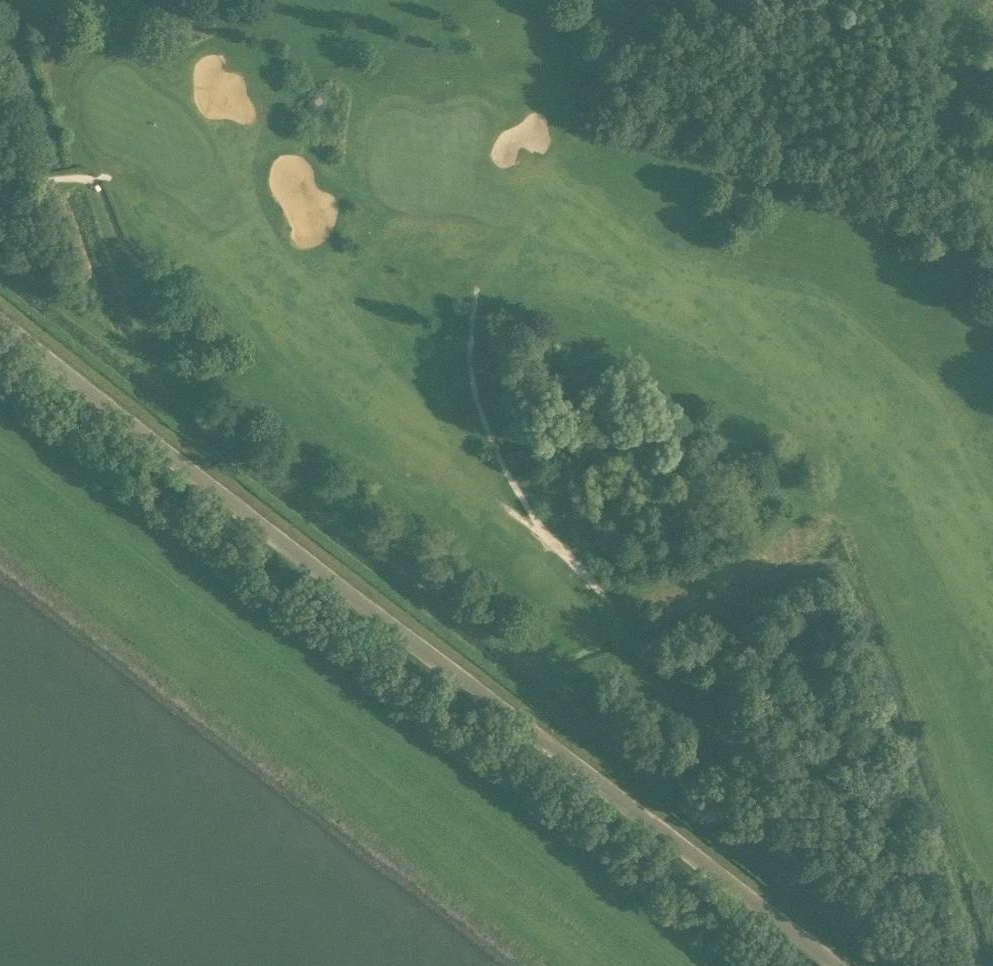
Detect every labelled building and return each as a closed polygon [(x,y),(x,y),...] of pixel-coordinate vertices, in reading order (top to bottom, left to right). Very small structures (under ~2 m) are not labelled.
[(59,198),(56,187),(45,191),(49,202),(59,198)]
